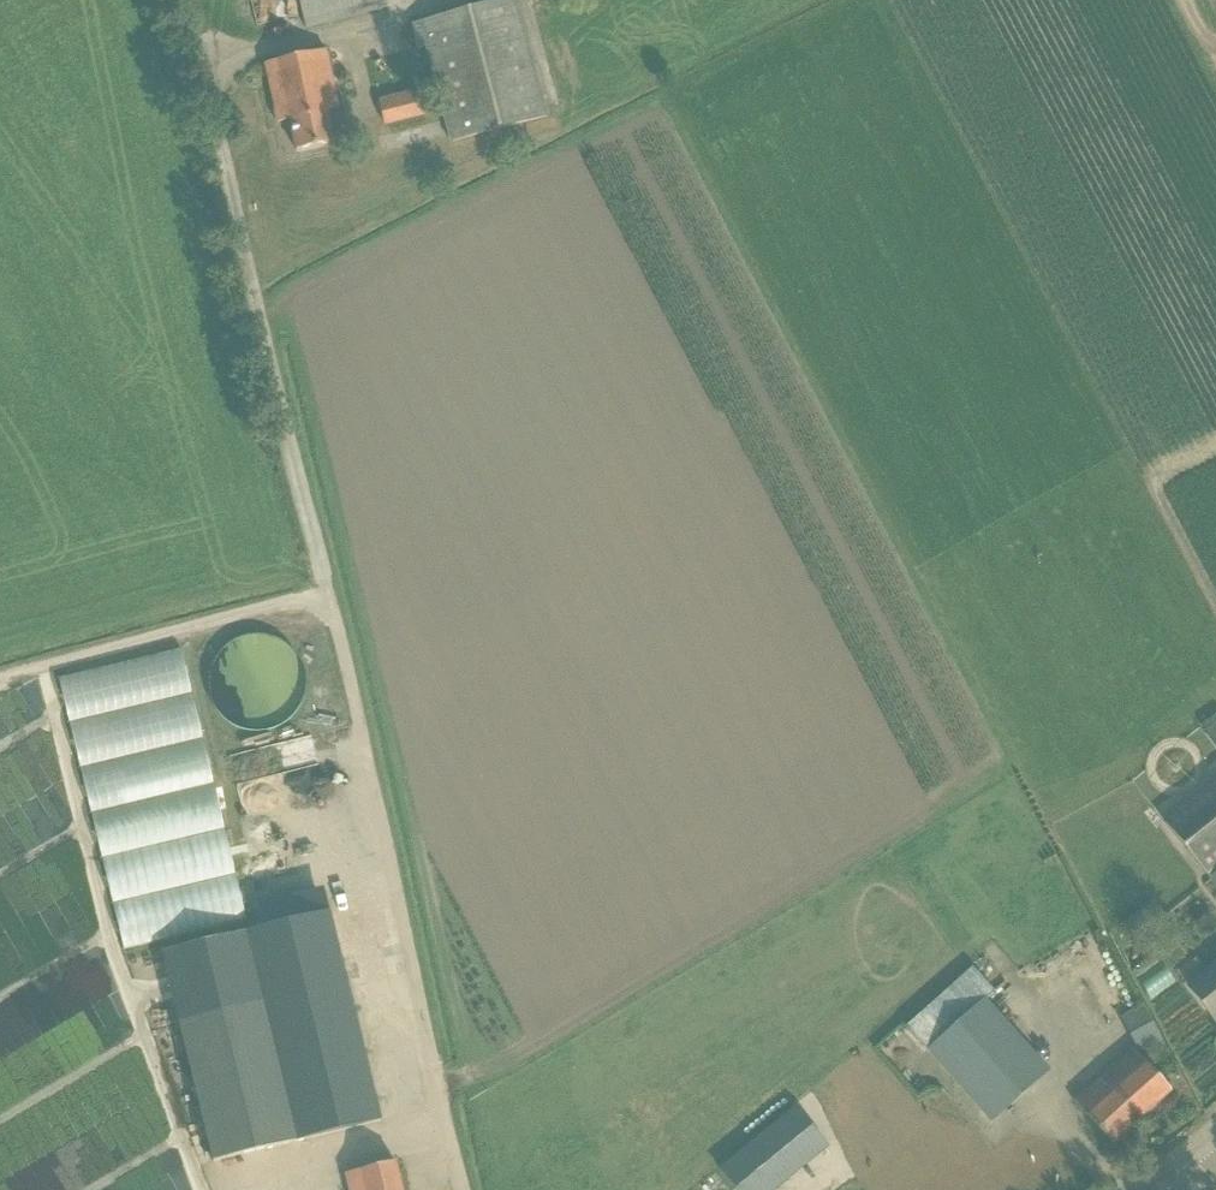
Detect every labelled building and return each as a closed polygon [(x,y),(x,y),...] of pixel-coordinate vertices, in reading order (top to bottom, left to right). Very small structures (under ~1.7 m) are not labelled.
[(306,28),(329,22),(349,17),(347,10),(384,0),(299,0),(306,28)] [(548,117),(517,0),(501,0),(410,24),(417,50),(424,49),(449,144),(548,117)] [(1215,32),(1215,0),(1202,0),(1215,32)] [(296,150),(320,145),(334,142),(327,111),(339,108),(326,50),(288,58),(265,63),(275,111),(273,112),(275,121),(277,120),(278,123),(289,120),(296,150)] [(438,114),(430,83),(373,97),(381,128),(438,114)] [(1215,868),(1215,781),(1164,824),(1206,876),(1215,868)] [(1135,943),(1164,920),(1150,902),(1121,925),(1135,943)] [(330,911),(162,952),(212,1159),(380,1117),(330,911)] [(1145,983),(1162,1002),(1184,982),(1168,963),(1145,983)] [(1201,1003),(1215,1021),(1215,967),(1190,989),(1201,1003)] [(973,968),(907,1027),(928,1051),(985,999),(994,991),(973,968)] [(1115,980),(1130,1008),(1141,1001),(1126,974),(1115,980)] [(1049,1071),(1033,1053),(985,999),(928,1051),(992,1122),(1049,1071)] [(1162,1042),(1144,1008),(1122,1019),(1140,1053),(1162,1042)] [(1170,1092),(1132,1050),(1075,1100),(1113,1143),(1170,1092)] [(720,1169),(738,1189),(774,1189),(827,1147),(795,1108),(720,1169)] [(396,1162),(372,1167),(345,1174),(349,1189),(402,1189),(396,1162)]
